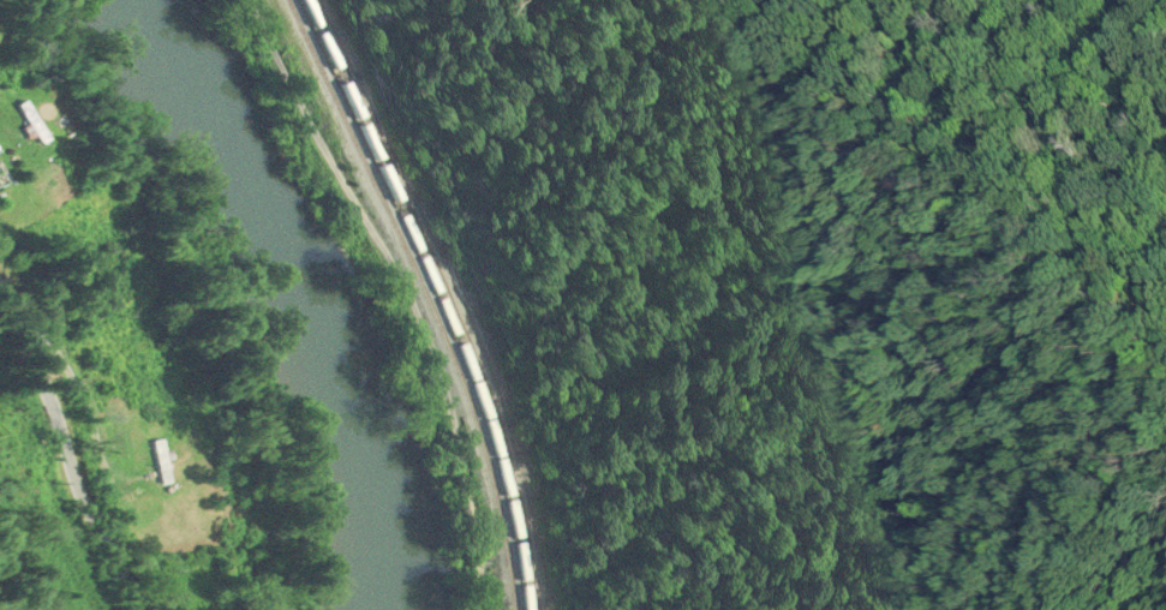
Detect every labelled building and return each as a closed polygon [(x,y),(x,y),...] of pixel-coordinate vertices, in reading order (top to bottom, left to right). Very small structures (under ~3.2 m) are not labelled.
[(37,145),(44,141),(23,105),(17,109),(37,145)] [(122,369),(125,399),(134,397),(131,368),(122,369)] [(158,487),(167,484),(157,442),(148,444),(158,487)]
